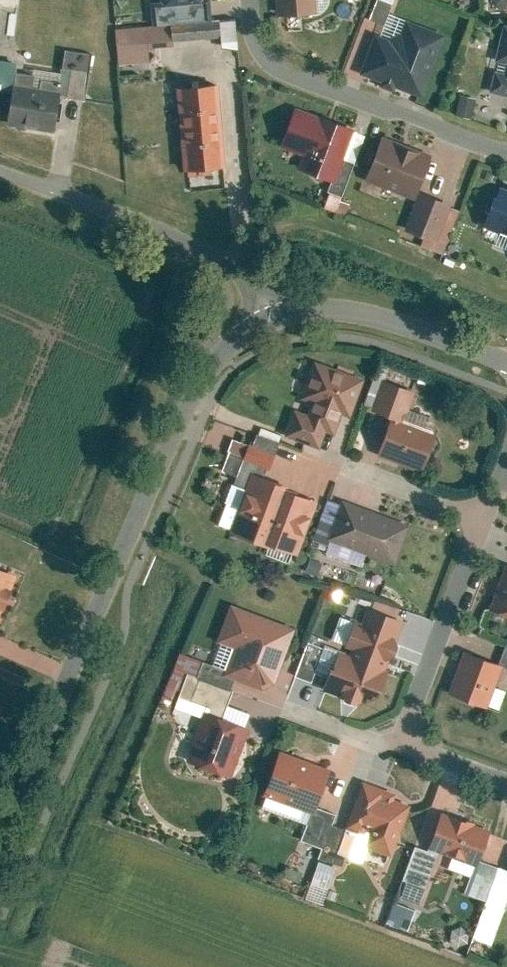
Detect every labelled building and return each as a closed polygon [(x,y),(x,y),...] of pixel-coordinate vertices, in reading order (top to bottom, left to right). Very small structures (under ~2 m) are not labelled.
[(159,5),(149,6),(151,29),(210,23),(208,1),(203,1),(203,0),(159,0),(159,5)] [(317,16),(315,0),(274,0),(277,20),(317,16)] [(383,28),(393,0),(377,0),(369,23),(383,28)] [(490,1),(502,13),(506,8),(506,0),(490,0),(490,1)] [(405,24),(400,36),(387,42),(374,37),(359,78),(421,101),(444,39),(405,24)] [(503,26),(494,64),(498,65),(495,75),(494,75),(488,96),(506,101),(506,27),(503,26)] [(167,27),(113,33),(117,68),(171,63),(167,27)] [(92,57),(64,53),(57,98),(85,102),(92,57)] [(0,64),(0,87),(12,89),(15,66),(0,64)] [(11,96),(29,99),(32,80),(14,77),(11,96)] [(177,88),(181,129),(219,125),(215,84),(177,88)] [(11,96),(6,129),(53,137),(58,104),(11,96)] [(455,119),(471,122),(474,101),(459,98),(455,119)] [(297,173),(335,187),(355,131),(318,118),(315,124),(293,116),(280,151),(302,159),(297,173)] [(185,175),(224,171),(219,125),(181,129),(185,175)] [(382,141),(365,184),(413,203),(430,159),(382,141)] [(497,190),(482,228),(506,238),(506,194),(497,190)] [(330,193),(325,207),(346,214),(351,200),(330,193)] [(405,234),(436,245),(449,209),(419,197),(405,234)] [(363,384),(313,366),(300,404),(310,407),(306,417),(293,413),(283,440),(317,452),(324,435),(334,438),(341,418),(349,421),(363,384)] [(381,384),(371,413),(431,434),(435,423),(408,414),(414,396),(381,384)] [(389,428),(377,460),(422,477),(434,445),(389,428)] [(253,449),(276,457),(280,446),(257,438),(253,449)] [(248,483),(253,469),(269,474),(276,457),(253,449),(249,448),(248,449),(233,443),(222,473),(248,483)] [(317,506),(285,494),(286,490),(251,477),(229,536),(264,549),(265,547),(296,559),(317,506)] [(312,544),(327,550),(325,556),(362,570),(367,557),(394,567),(408,529),(342,504),(341,508),(327,503),(312,544)] [(487,615),(506,623),(506,569),(487,615)] [(17,579),(0,571),(0,619),(17,579)] [(231,693),(234,683),(270,696),(294,633),(230,609),(216,645),(233,652),(225,674),(201,666),(196,681),(231,693)] [(351,653),(349,659),(338,654),(329,679),(323,695),(373,714),(389,674),(384,672),(401,626),(366,613),(359,631),(352,629),(344,650),(351,653)] [(306,644),(293,679),(310,685),(323,651),(306,644)] [(329,679),(338,654),(324,649),(315,673),(329,679)] [(506,649),(498,668),(506,672),(506,649)] [(464,656),(448,698),(485,712),(501,670),(464,656)] [(196,681),(186,677),(178,699),(223,715),(231,693),(196,681)] [(185,765),(230,782),(248,734),(203,718),(185,765)] [(335,819),(316,811),(329,773),(280,756),(261,809),(307,825),(300,843),(321,852),(318,864),(332,869),(345,834),(331,829),(335,819)] [(440,779),(434,796),(455,802),(460,786),(440,779)] [(409,809),(394,803),(396,798),(361,785),(344,832),(362,838),(364,832),(371,835),(365,850),(390,860),(409,809)] [(475,871),(489,835),(441,817),(428,853),(475,871)] [(467,898),(486,905),(498,872),(479,865),(467,898)] [(486,905),(502,911),(506,897),(506,875),(498,872),(486,905)] [(409,929),(416,909),(394,902),(388,922),(409,929)]
